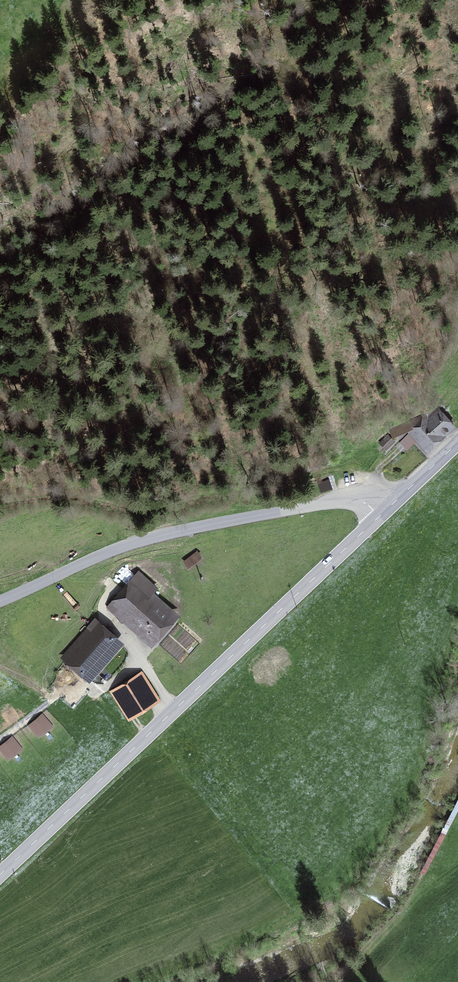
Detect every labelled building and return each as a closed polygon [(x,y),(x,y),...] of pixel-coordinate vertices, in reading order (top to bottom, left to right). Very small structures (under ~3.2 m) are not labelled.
[(445,410),(441,413),(440,411),(436,415),(435,414),(427,421),(425,418),(410,431),(407,434),(409,436),(411,435),(414,439),(416,437),(427,449),(452,425),(445,417),(449,414),(445,410)] [(410,431),(425,418),(427,421),(435,414),(434,411),(389,429),(392,437),(410,430),(410,431)] [(328,481),(318,485),(320,490),(330,487),(328,481)] [(200,557),(196,552),(184,561),(188,566),(200,557)] [(152,638),(171,617),(149,597),(156,589),(138,573),(112,603),(152,638)] [(92,682),(124,647),(97,623),(66,658),(92,682)] [(140,672),(110,692),(127,719),(157,699),(140,672)] [(32,719),(42,732),(56,720),(45,708),(32,719)] [(12,755),(26,744),(16,731),(1,742),(12,755)]
